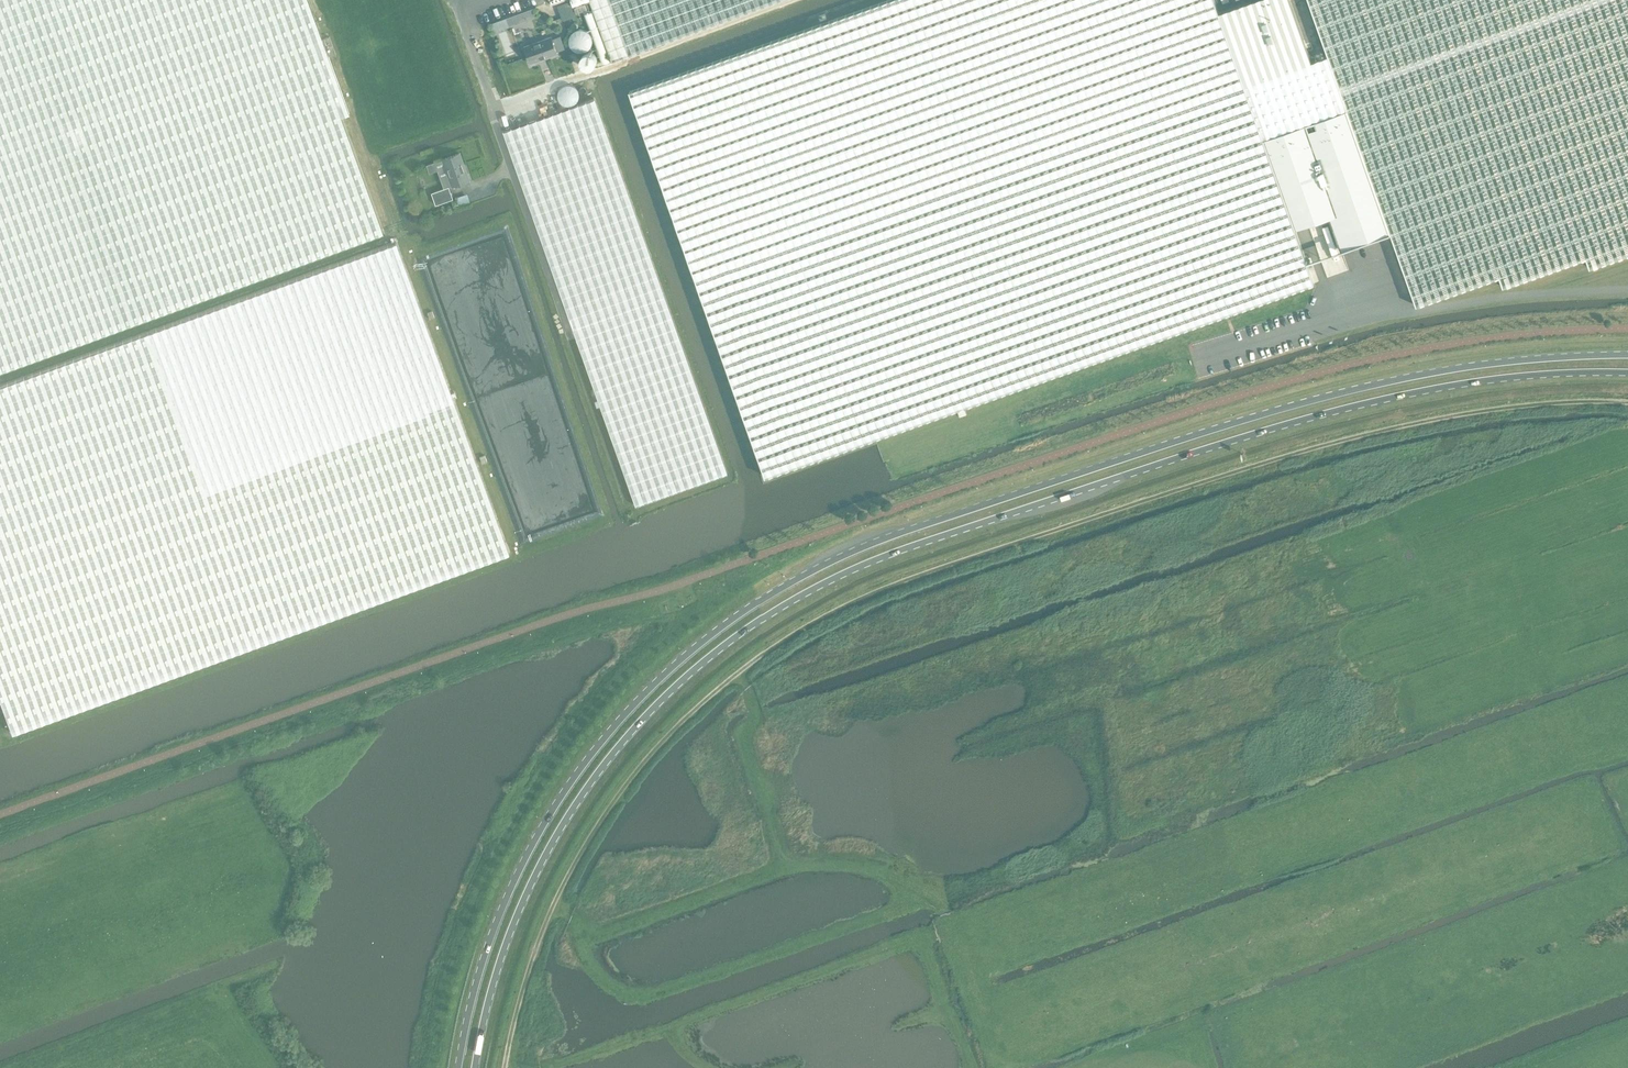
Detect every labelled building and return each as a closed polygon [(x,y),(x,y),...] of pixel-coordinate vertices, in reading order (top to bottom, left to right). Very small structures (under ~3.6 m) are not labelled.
[(382,233),(383,233),(341,117),(350,114),(308,0),(0,0),(0,372),(382,233)] [(613,61),(780,0),(590,0),(613,61)] [(630,91),(766,476),(1314,283),(1295,228),(1257,120),(1219,12),(1215,0),(889,0),(630,91)] [(1219,12),(1257,120),(1341,91),(1328,55),(1312,61),(1290,0),(1252,0),(1219,12)] [(1328,55),(1341,91),(1391,232),(1416,305),(1499,276),(1503,286),(1586,257),(1590,267),(1627,254),(1627,0),(1309,0),(1328,55)] [(577,13),(587,9),(586,4),(575,8),(577,13)] [(528,20),(536,17),(533,8),(524,11),(528,20)] [(509,27),(517,24),(514,15),(506,18),(509,27)] [(330,57),(336,54),(329,36),(323,39),(330,57)] [(552,36),(525,46),(531,63),(558,53),(557,51),(565,48),(560,36),(553,38),(552,36)] [(1341,91),(1257,120),(1295,228),(1329,216),(1341,250),(1391,232),(1341,91)] [(635,505),(727,473),(595,99),(502,131),(635,505)] [(442,159),(426,165),(429,174),(446,168),(452,186),(469,180),(459,153),(442,159)] [(424,188),(422,181),(411,185),(414,192),(424,188)] [(436,205),(452,199),(448,187),(432,193),(436,205)] [(14,733),(510,554),(453,396),(455,396),(454,393),(452,393),(404,261),(397,242),(392,244),(0,386),(0,695),(14,733)]
